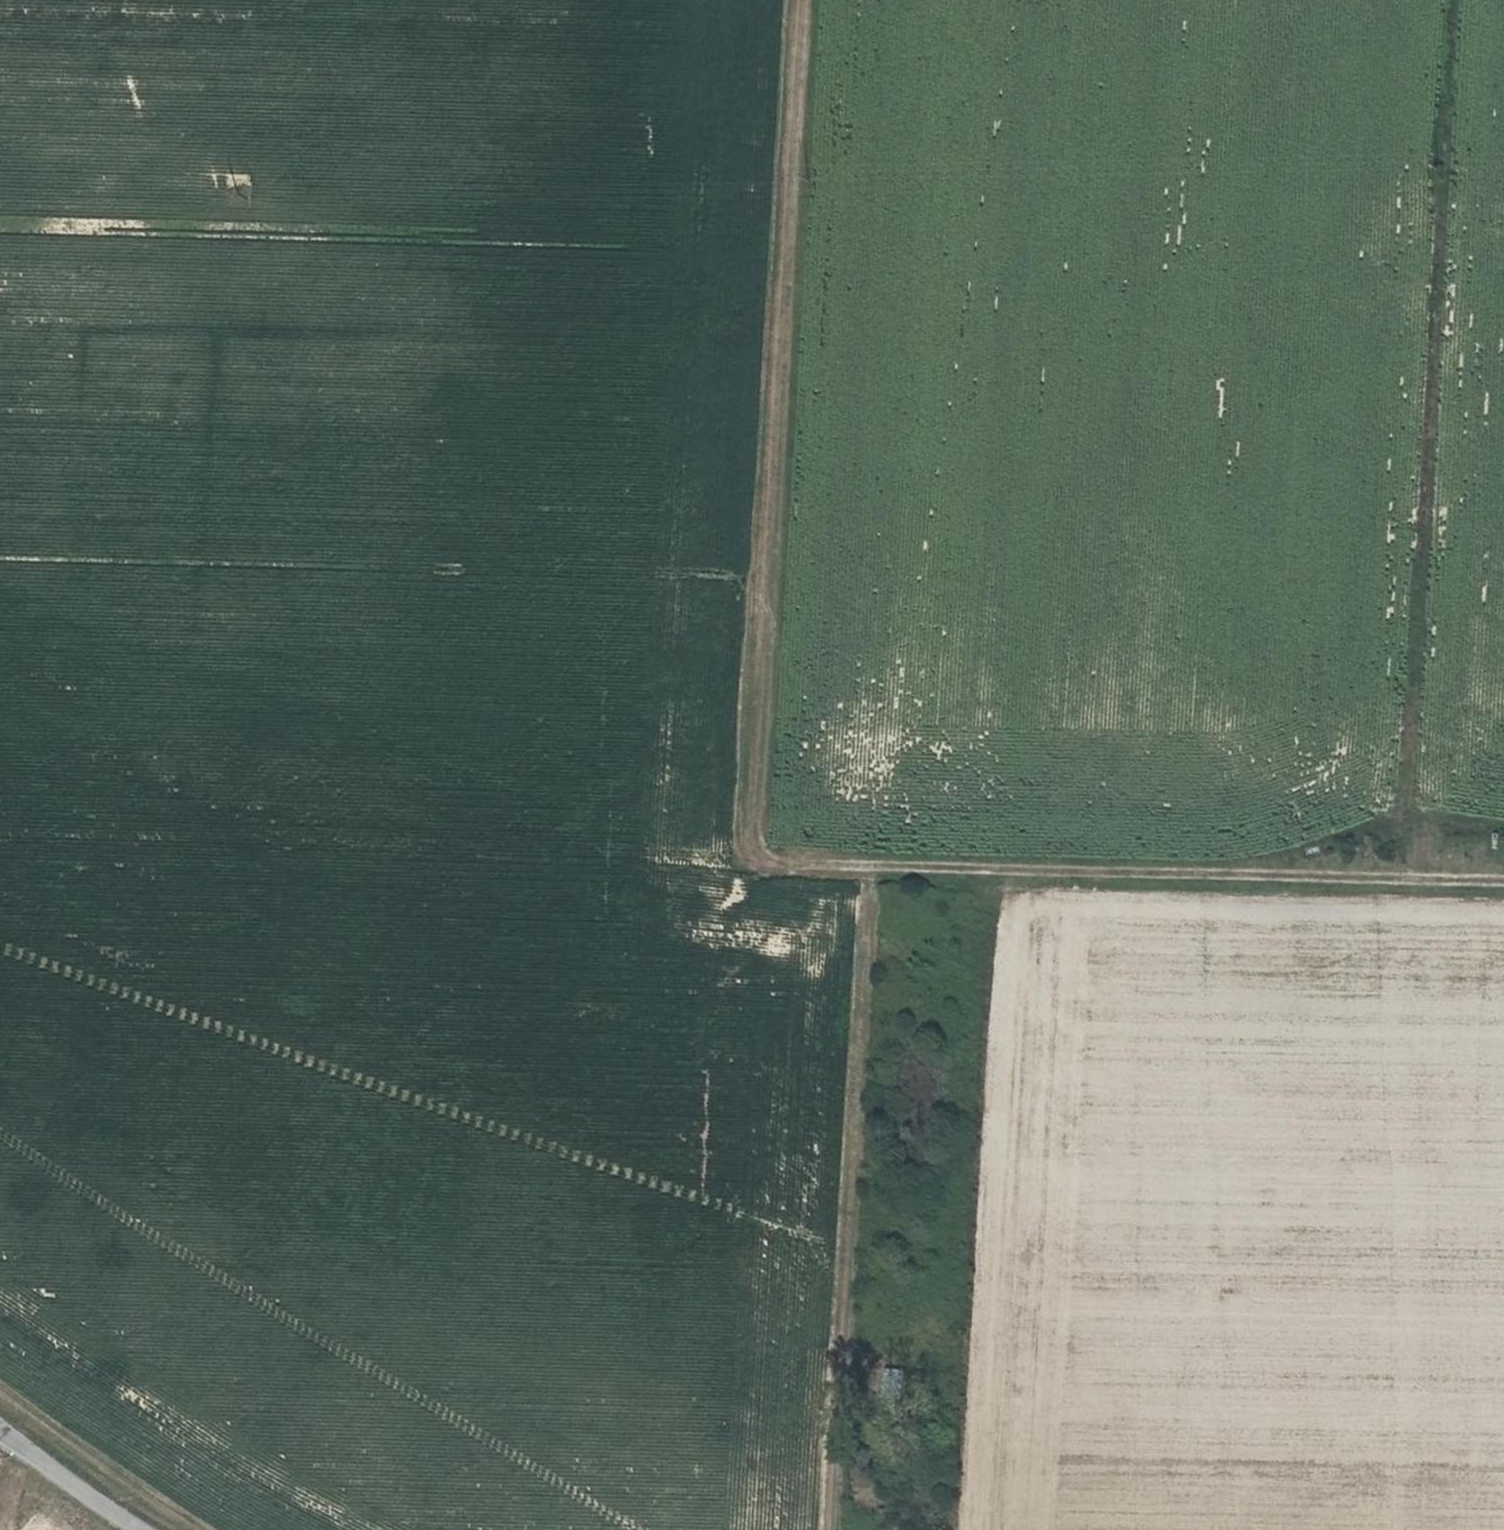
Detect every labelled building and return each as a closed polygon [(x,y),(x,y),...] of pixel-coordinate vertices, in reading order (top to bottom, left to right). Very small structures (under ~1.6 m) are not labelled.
[(888,1369),(886,1397),(905,1399),(907,1371),(888,1369)]
